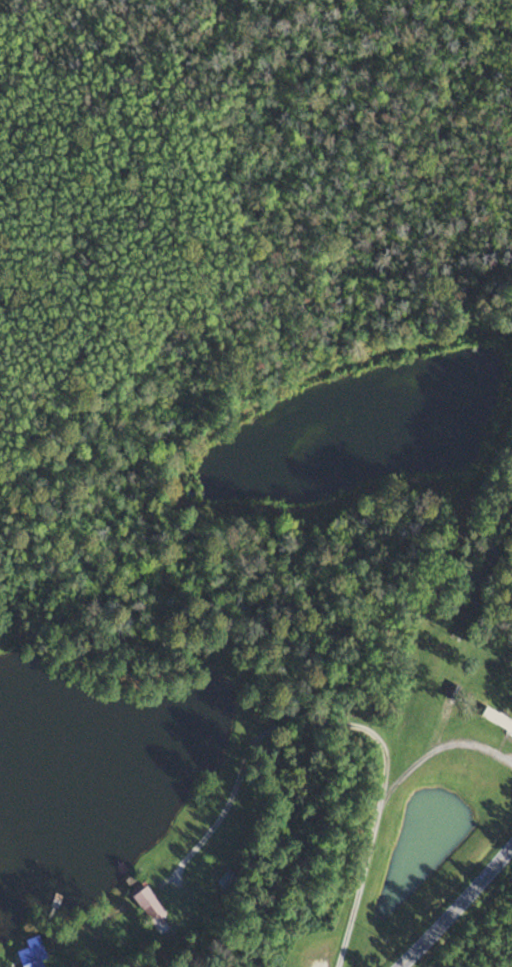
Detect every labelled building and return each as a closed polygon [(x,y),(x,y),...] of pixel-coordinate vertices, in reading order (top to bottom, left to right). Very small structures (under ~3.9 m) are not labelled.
[(134,895),(156,926),(170,917),(148,885),(134,895)] [(45,947),(20,953),(23,966),(46,966),(44,959),(48,959),(45,947)]
